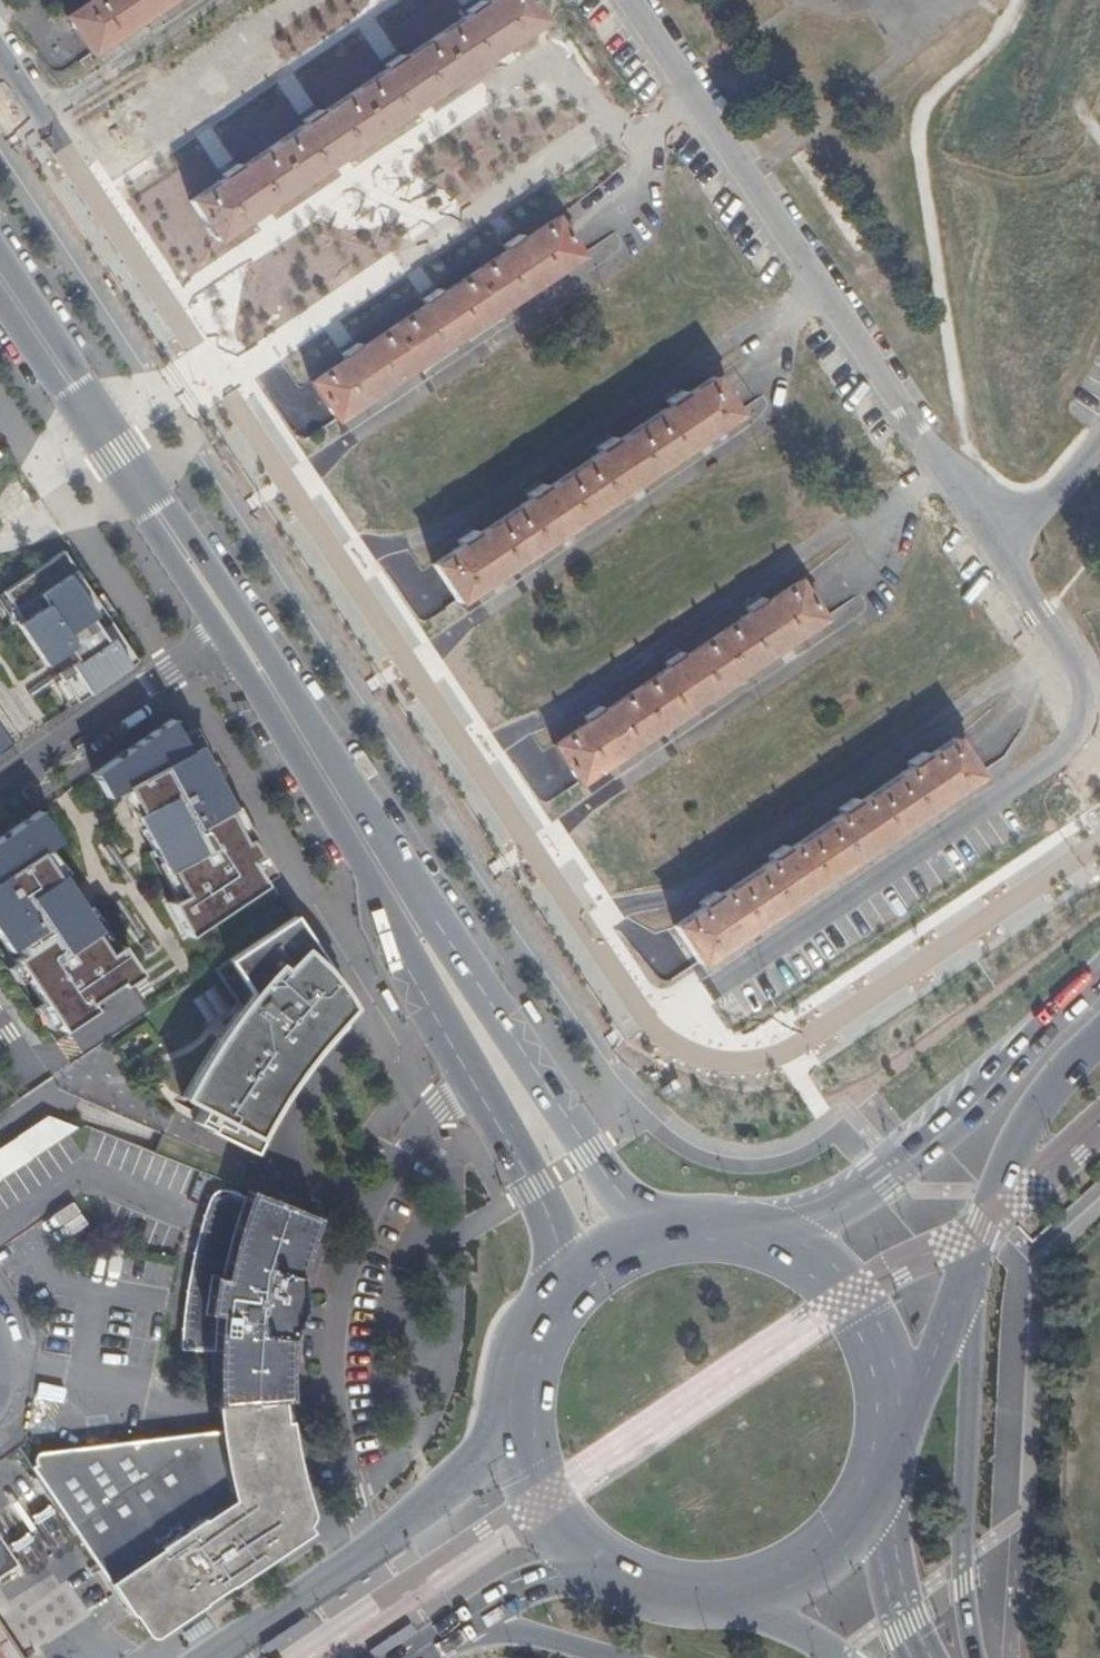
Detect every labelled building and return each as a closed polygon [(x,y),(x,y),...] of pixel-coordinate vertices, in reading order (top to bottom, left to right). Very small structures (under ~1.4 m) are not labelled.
[(91,53),(171,0),(93,0),(67,17),(81,37),(91,53)] [(222,178),(191,199),(216,236),(251,213),(416,103),(541,20),(531,5),(528,0),(490,0),(484,4),(466,16),(402,59),(384,71),(321,113),(303,124),(240,167),(222,178)] [(484,4),(482,0),(470,0),(460,6),(466,16),(484,4)] [(384,71),(402,59),(396,50),(378,62),(384,71)] [(303,124),(321,113),(315,103),(297,115),(303,124)] [(222,178),(240,167),(234,158),(216,169),(222,178)] [(322,396),(337,417),(385,385),(580,256),(555,220),(523,240),(516,230),(500,240),(507,250),(442,294),(434,284),(419,294),(426,304),(360,348),(353,340),(339,348),(346,359),(312,380),(322,396)] [(716,425),(720,425),(734,415),(710,380),(683,397),(677,389),(663,399),(669,407),(615,443),(609,435),(594,444),(600,453),(583,464),(544,489),(539,482),(525,492),(530,499),(477,536),(472,528),(456,538),(463,545),(435,563),(449,584),(459,599),(473,591),(472,586),(509,563),(511,564),(540,544),(542,539),(578,517),(581,517),(610,498),(612,493),(646,471),(651,472),(681,451),(680,449),(716,425)] [(62,556),(0,597),(0,606),(44,672),(57,663),(64,673),(51,682),(70,711),(136,667),(62,556)] [(569,764),(582,782),(618,757),(670,723),(724,686),(787,644),(822,620),(797,582),(764,604),(758,594),(743,604),(749,614),(684,658),(678,648),(662,659),(668,668),(604,712),(597,702),(581,713),(588,723),(556,744),(569,764)] [(190,938),(273,880),(180,718),(92,778),(107,802),(170,906),(190,938)] [(713,954),(714,949),(750,926),(755,926),(783,908),(784,903),(818,880),(825,879),(853,859),(854,856),(889,832),(894,832),(922,813),(923,810),(956,787),(959,789),(975,777),(951,742),(925,759),(919,752),(906,761),(909,768),(855,805),(850,798),(837,807),(840,815),(786,852),(780,844),(767,853),(771,861),(719,897),(713,890),(699,899),(703,907),(675,926),(686,941),(699,962),(713,954)] [(56,1038),(130,988),(127,983),(135,978),(114,947),(106,952),(43,857),(55,849),(36,820),(0,844),(0,954),(56,1038)] [(332,974),(295,919),(216,972),(238,1006),(244,1001),(248,1007),(242,1011),(236,1014),(198,1069),(181,1099),(200,1109),(193,1123),(211,1134),(211,1135),(250,1154),(263,1128),(278,1103),(301,1072),(317,1051),(339,1028),(335,1025),(338,1022),(349,1010),(343,1000),(328,977),(332,974)] [(244,1001),(238,1006),(242,1011),(248,1007),(244,1001)] [(0,1153),(0,1178),(66,1133),(44,1123),(0,1153)] [(282,1401),(287,1401),(285,1382),(286,1362),(287,1339),(292,1304),(296,1282),(298,1278),(307,1241),(315,1220),(245,1193),(229,1187),(225,1187),(214,1191),(212,1194),(208,1204),(196,1247),(190,1273),(186,1292),(182,1326),(180,1349),(214,1351),(214,1377),(216,1406),(266,1402),(282,1401)] [(315,1220),(316,1217),(247,1190),(245,1193),(315,1220)] [(218,1430),(260,1425),(270,1423),(284,1422),(282,1401),(266,1402),(216,1406),(218,1430)] [(270,1423),(260,1425),(264,1432),(276,1431),(283,1430),(285,1437),(286,1453),(293,1451),(288,1421),(284,1422),(270,1423)] [(153,1639),(205,1604),(200,1596),(198,1594),(197,1591),(196,1584),(202,1584),(204,1588),(205,1591),(207,1592),(209,1592),(210,1592),(213,1592),(214,1591),(216,1590),(217,1588),(217,1586),(217,1584),(216,1582),(215,1580),(223,1575),(230,1586),(311,1531),(309,1528),(309,1525),(309,1523),(312,1520),(305,1502),(298,1475),(293,1451),(286,1453),(285,1437),(283,1430),(276,1431),(264,1432),(260,1425),(218,1430),(41,1454),(38,1453),(36,1454),(34,1457),(34,1460),(36,1465),(34,1468),(33,1468),(42,1483),(120,1599),(143,1632),(146,1636),(152,1639),(153,1639)] [(17,1562),(0,1537),(0,1574),(17,1562)] [(200,1596),(205,1604),(230,1586),(223,1575),(215,1580),(216,1582),(217,1584),(217,1586),(217,1588),(216,1590),(214,1591),(213,1592),(210,1592),(209,1592),(207,1592),(205,1591),(204,1588),(202,1584),(196,1584),(197,1591),(198,1594),(200,1596)] [(0,1625),(0,1657),(21,1657),(0,1625)]
